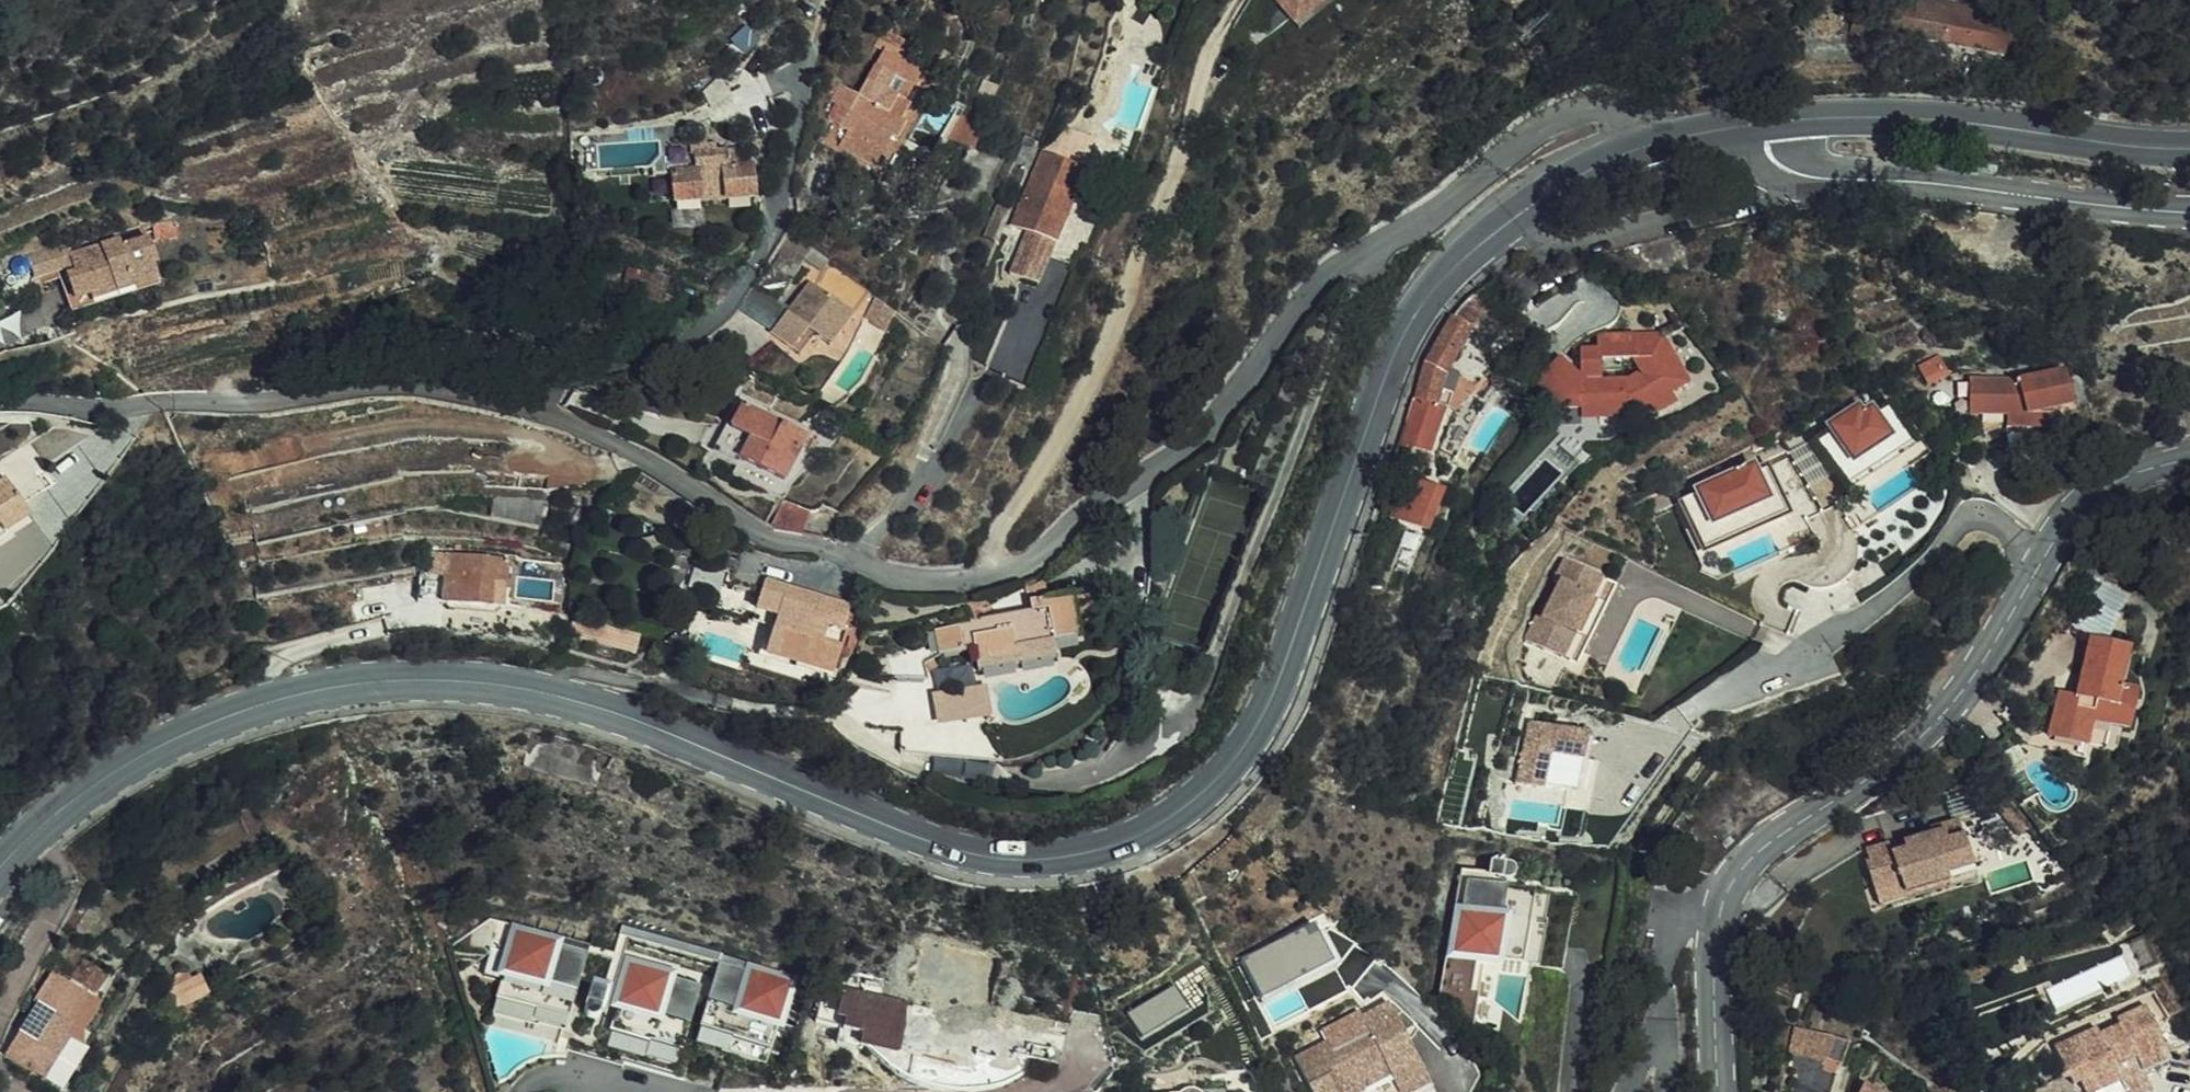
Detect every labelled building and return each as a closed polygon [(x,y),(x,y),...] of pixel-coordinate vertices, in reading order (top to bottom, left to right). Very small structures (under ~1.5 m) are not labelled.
[(1297,21),(1325,0),(1281,0),(1297,21)] [(2008,54),(2014,26),(1999,23),(2001,5),(1974,0),(1922,0),(1920,11),(1887,5),(1883,31),(2008,54)] [(858,136),(884,148),(904,96),(899,94),(905,78),(905,77),(898,75),(904,61),(911,63),(919,44),(892,32),(871,82),(858,76),(850,95),(863,100),(856,116),(865,120),(858,136)] [(911,63),(917,66),(925,46),(919,44),(911,63)] [(905,78),(911,79),(917,66),(911,63),(905,78)] [(919,84),(911,79),(905,78),(899,94),(904,96),(884,148),(891,151),(905,118),(910,121),(918,102),(914,99),(919,84)] [(843,110),(856,116),(863,100),(850,95),(843,110)] [(968,117),(955,112),(948,132),(946,138),(971,148),(979,130),(966,125),(968,117)] [(700,149),(700,168),(741,167),(741,149),(700,149)] [(1058,241),(1086,171),(1044,153),(1014,224),(1031,231),(1058,241)] [(700,168),(701,198),(758,197),(757,166),(741,167),(700,168)] [(675,199),(701,198),(700,168),(674,169),(675,199)] [(62,265),(71,288),(88,282),(90,288),(114,279),(111,274),(128,267),(130,273),(153,265),(147,249),(152,246),(145,224),(141,226),(137,212),(89,228),(26,256),(30,270),(69,256),(72,262),(62,265)] [(830,259),(787,224),(776,237),(820,271),(830,259)] [(1050,263),(1058,241),(1031,231),(1022,252),(1050,263)] [(1041,285),(1050,263),(1022,252),(1014,274),(1041,285)] [(114,279),(130,273),(128,267),(111,274),(114,279)] [(868,289),(847,272),(838,286),(858,303),(868,289)] [(769,333),(790,350),(809,328),(823,326),(836,337),(852,316),(809,281),(769,333)] [(88,282),(71,288),(73,294),(90,288),(88,282)] [(1501,300),(1487,287),(1479,292),(1452,316),(1473,327),(1501,300)] [(884,329),(896,310),(881,299),(875,295),(863,313),(884,329)] [(1473,327),(1452,316),(1427,358),(1418,394),(1402,437),(1436,450),(1450,406),(1460,379),(1450,375),(1451,372),(1473,327)] [(809,328),(790,350),(801,358),(816,339),(827,349),(836,337),(823,326),(809,328)] [(1558,360),(1534,387),(1559,408),(1583,408),(1583,421),(1561,446),(1577,460),(1591,444),(1613,444),(1627,435),(1626,413),(1632,413),(1650,402),(1656,412),(1675,401),(1669,392),(1687,381),(1660,334),(1597,336),(1597,349),(1580,349),(1582,381),(1558,360)] [(1927,395),(1944,385),(1933,370),(1918,381),(1927,395)] [(1481,384),(1461,376),(1460,379),(1450,406),(1460,410),(1481,384)] [(2022,385),(1979,389),(1982,420),(2004,419),(2008,453),(2033,449),(2029,407),(2044,405),(2051,414),(2078,406),(2067,377),(2022,385)] [(1982,420),(1979,389),(1968,389),(1972,421),(1982,420)] [(1830,425),(1851,460),(1891,436),(1870,401),(1830,425)] [(784,486),(810,440),(746,404),(717,448),(763,474),(754,488),(771,498),(779,483),(784,486)] [(2058,425),(2051,414),(2044,405),(2029,407),(2033,449),(2040,448),(2037,429),(2058,425)] [(1751,473),(1779,454),(1766,436),(1739,456),(1751,473)] [(1488,451),(1481,462),(1490,468),(1497,458),(1488,451)] [(1800,457),(1773,459),(1776,511),(1804,509),(1800,457)] [(6,541),(3,536),(25,519),(18,511),(41,493),(23,469),(0,485),(0,545),(6,541)] [(1438,489),(1409,477),(1398,504),(1413,510),(1410,518),(1424,524),(1438,489)] [(790,499),(772,525),(776,528),(779,527),(805,533),(819,507),(790,499)] [(400,607),(444,604),(444,575),(445,556),(397,569),(400,607)] [(444,575),(444,604),(505,609),(508,561),(451,557),(450,575),(444,575)] [(1567,581),(1559,597),(1551,615),(1545,612),(1534,637),(1563,650),(1574,628),(1582,632),(1610,573),(1571,557),(1562,578),(1567,581)] [(2103,580),(2078,624),(2105,639),(2130,596),(2103,580)] [(820,600),(765,583),(757,608),(779,614),(775,627),(768,652),(836,672),(847,633),(843,632),(813,623),(820,600)] [(1010,657),(1011,668),(1051,661),(1049,643),(1075,639),(1072,619),(1095,615),(1091,591),(1045,599),(1046,608),(978,619),(978,625),(934,631),(939,658),(968,654),(970,663),(1010,657)] [(1551,615),(1559,597),(1554,594),(1545,612),(1551,615)] [(850,609),(820,600),(813,623),(843,632),(850,609)] [(779,614),(757,608),(753,621),(775,627),(779,614)] [(1572,654),(1582,632),(1574,628),(1563,650),(1572,654)] [(2098,672),(2103,641),(2096,639),(2088,674),(2098,672)] [(2093,697),(2116,644),(2103,641),(2098,672),(2088,674),(2085,685),(2092,692),(2091,699),(2082,697),(2065,693),(2053,744),(2073,735),(2093,697)] [(2134,648),(2116,644),(2093,697),(2073,735),(2053,744),(2051,751),(2089,760),(2092,746),(2098,722),(2116,726),(2134,730),(2144,692),(2125,688),(2134,648)] [(972,674),(1011,668),(1010,657),(970,663),(972,674)] [(2085,685),(2082,697),(2091,699),(2092,692),(2085,685)] [(936,697),(941,721),(989,711),(984,687),(936,697)] [(1578,784),(1604,789),(1610,758),(1593,756),(1598,731),(1579,728),(1578,735),(1563,733),(1564,725),(1539,721),(1528,781),(1553,785),(1550,799),(1575,804),(1578,784)] [(2116,726),(2098,722),(2092,746),(2110,751),(2116,726)] [(937,759),(928,724),(885,725),(883,751),(937,759)] [(1578,735),(1579,728),(1564,725),(1563,733),(1578,735)] [(1600,809),(1604,789),(1578,784),(1575,804),(1600,809)] [(1914,858),(1912,852),(1899,857),(1896,852),(1874,860),(1877,870),(1873,872),(1882,898),(1907,889),(1913,904),(1954,889),(1983,880),(1966,828),(1938,838),(1939,842),(1926,847),(1929,854),(1914,858)] [(1926,847),(1912,852),(1914,858),(1929,854),(1926,847)] [(1558,967),(1570,894),(1511,884),(1513,866),(1512,862),(1509,860),(1489,857),(1487,869),(1460,865),(1446,948),(1558,967)] [(1907,889),(1882,898),(1889,917),(1957,894),(1954,889),(1913,904),(1907,889)] [(1318,919),(1240,954),(1261,999),(1338,965),(1318,919)] [(553,937),(515,926),(494,998),(532,1009),(533,1007),(566,1017),(575,985),(585,954),(551,944),(553,937)] [(717,956),(718,955),(618,926),(615,936),(715,965),(715,964),(717,956)] [(587,947),(553,937),(551,944),(585,954),(587,947)] [(750,965),(717,956),(715,964),(748,974),(750,965)] [(666,976),(667,969),(629,958),(619,992),(611,989),(605,1006),(614,1009),(607,1033),(645,1044),(646,1041),(679,1050),(688,1019),(698,986),(666,976)] [(105,975),(81,959),(69,976),(93,994),(105,975)] [(698,1021),(697,1026),(730,1035),(729,1037),(767,1048),(774,1024),(781,1001),(788,976),(750,965),(748,974),(715,964),(715,965),(698,1021)] [(82,991),(51,971),(33,997),(38,1000),(4,1053),(61,1089),(87,1049),(65,1034),(73,1023),(66,1018),(82,991)] [(179,1006),(210,990),(201,973),(170,989),(179,1006)] [(806,981),(788,976),(781,1001),(798,1007),(806,981)] [(1052,1065),(1054,1051),(1010,1039),(1010,1034),(1009,1029),(1004,1024),(1000,1022),(992,1023),(987,1026),(979,1025),(980,1020),(976,1019),(940,1009),(938,1013),(930,1010),(919,1010),(906,1012),(909,1001),(887,996),(890,983),(863,976),(858,991),(838,987),(837,994),(831,993),(830,1000),(816,997),(811,1018),(835,1024),(833,1031),(831,1039),(856,1045),(858,1041),(859,1041),(885,1048),(887,1044),(898,1047),(915,1045),(936,1046),(950,1052),(962,1057),(968,1060),(970,1053),(991,1059),(992,1054),(1004,1057),(1005,1053),(1036,1061),(1052,1065)] [(1142,1036),(1190,1008),(1175,984),(1128,1012),(1142,1036)] [(532,1009),(494,998),(490,1014),(487,1025),(566,1047),(567,1044),(622,1059),(621,1063),(681,1080),(697,1026),(698,1021),(688,1019),(679,1050),(646,1041),(645,1044),(607,1033),(614,1009),(605,1006),(611,989),(602,987),(601,990),(588,986),(588,989),(575,985),(566,1017),(533,1007),(532,1009)] [(798,1007),(781,1001),(774,1024),(792,1029),(798,1007)] [(1057,1052),(1062,1031),(979,1010),(976,1019),(980,1020),(979,1025),(987,1026),(992,1023),(1000,1022),(1004,1024),(1009,1029),(1010,1034),(1010,1039),(1054,1051),(1057,1052)] [(2142,1076),(2163,1067),(2161,1060),(2166,1057),(2144,1010),(2121,1023),(2124,1028),(2100,1039),(2097,1033),(2063,1050),(2070,1063),(2060,1067),(2063,1074),(2061,1082),(2070,1087),(2072,1091),(2073,1091),(2087,1085),(2090,1091),(2109,1091),(2120,1087),(2123,1091),(2150,1091),(2142,1076)] [(1313,1091),(1346,1091),(1357,1086),(1359,1090),(1387,1077),(1391,1086),(1394,1091),(1430,1091),(1392,1014),(1366,1027),(1371,1037),(1346,1049),(1343,1042),(1299,1063),(1313,1091)] [(835,1024),(811,1018),(809,1025),(833,1031),(835,1024)] [(1831,1038),(1793,1027),(1788,1052),(1822,1065),(1831,1038)] [(972,1062),(968,1060),(962,1057),(950,1052),(936,1046),(915,1045),(898,1047),(904,1051),(919,1058),(937,1064),(953,1064),(972,1062)] [(1359,1090),(1360,1091),(1379,1091),(1391,1086),(1387,1077),(1359,1090)] [(1885,1091),(1863,1082),(1858,1091),(1885,1091)]
